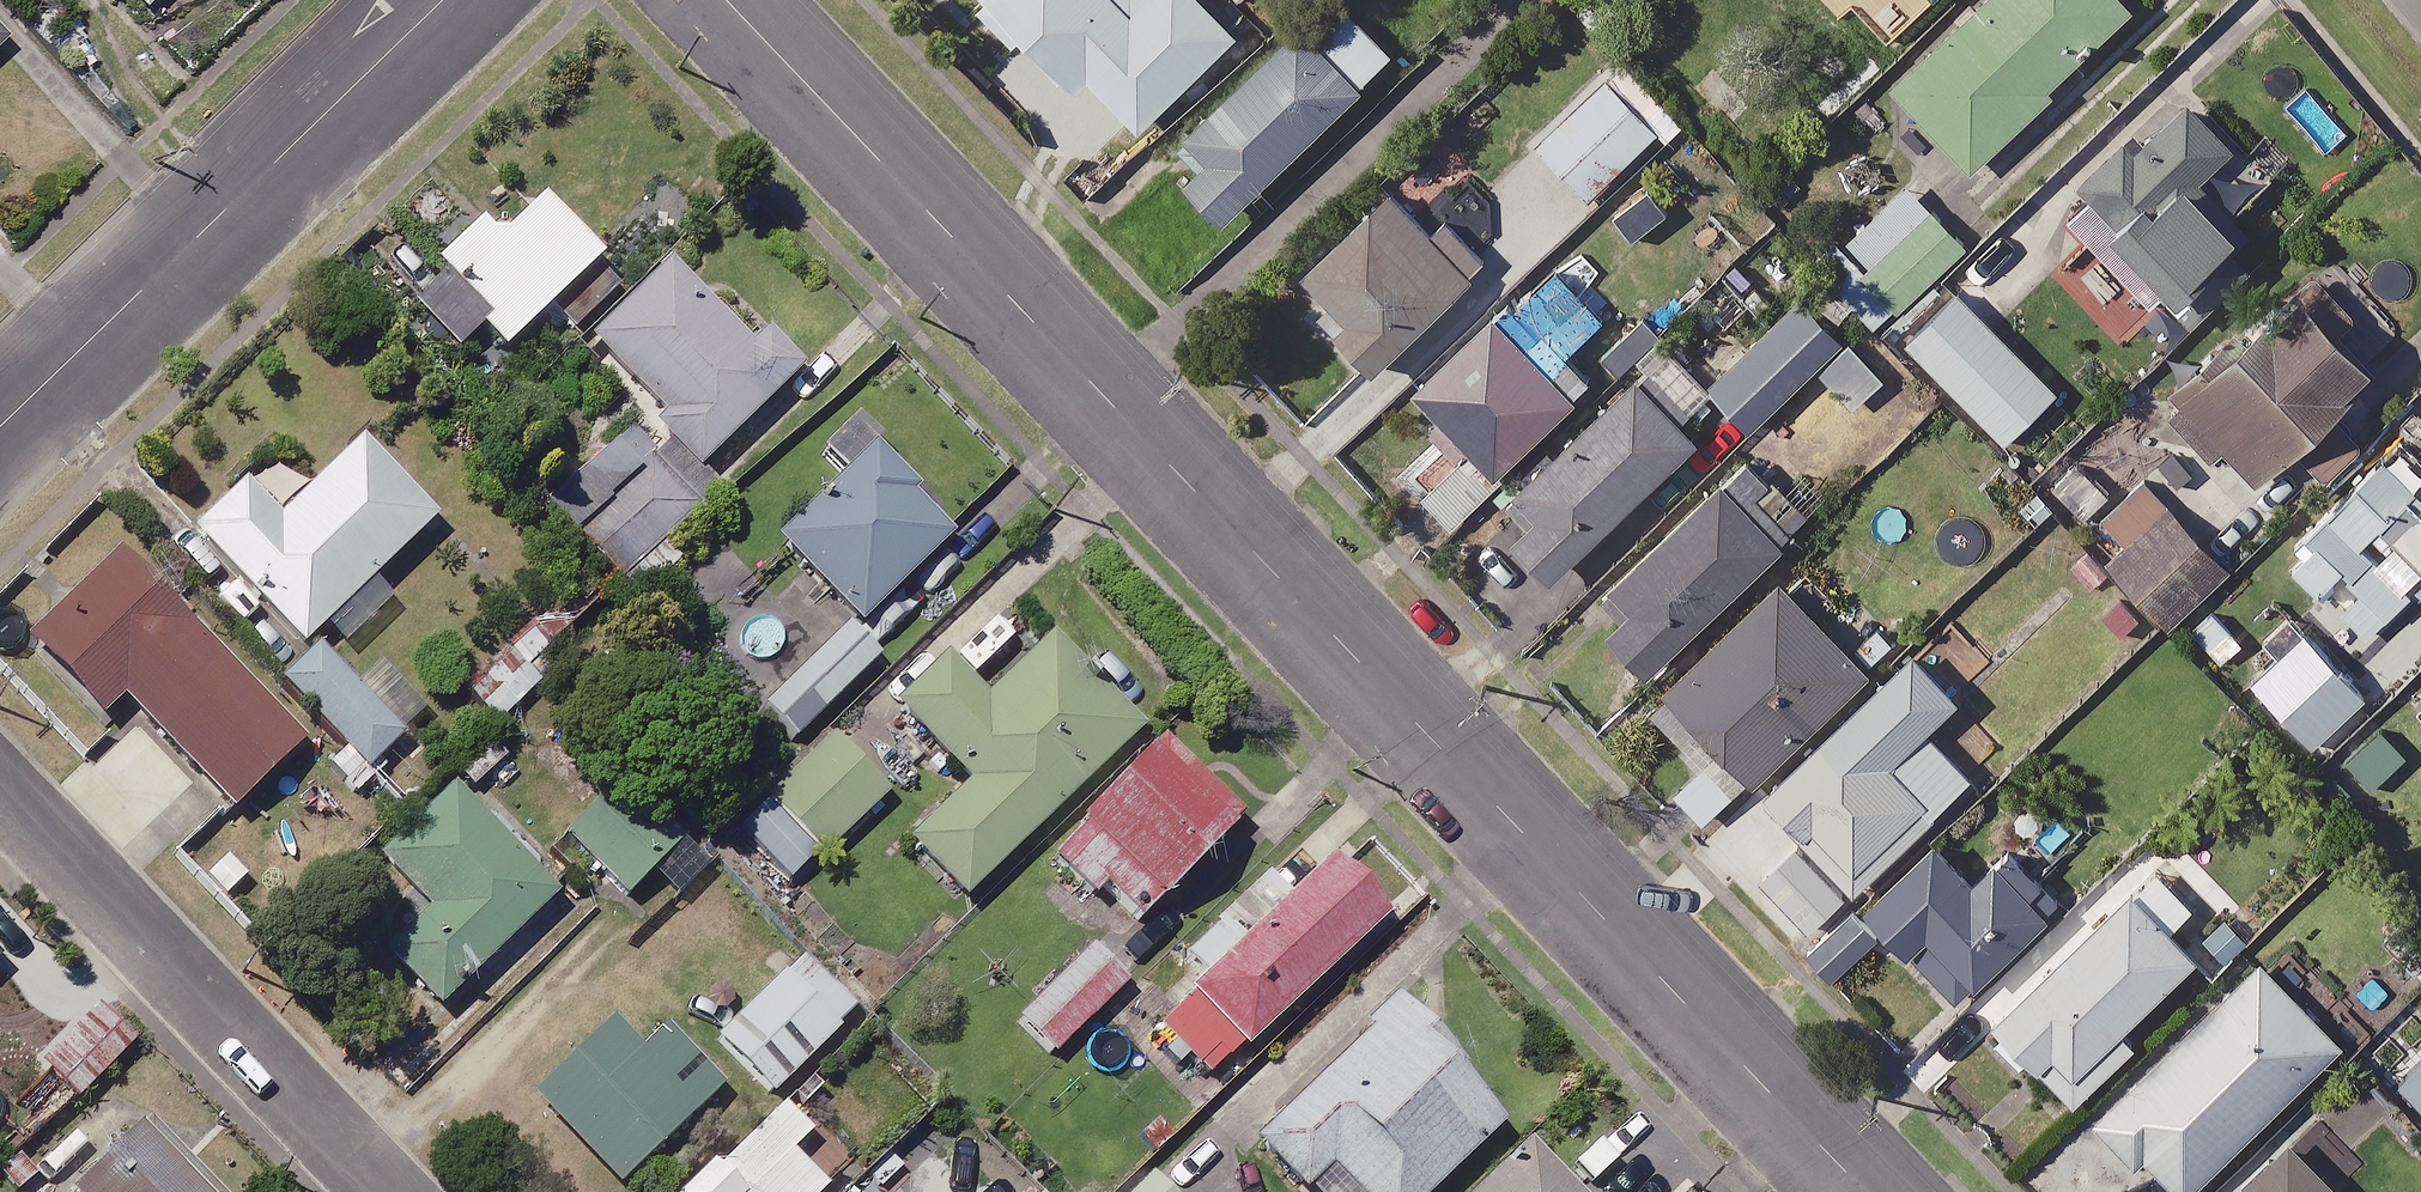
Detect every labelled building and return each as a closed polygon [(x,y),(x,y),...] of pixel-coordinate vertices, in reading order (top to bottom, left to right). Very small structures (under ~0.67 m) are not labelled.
[(136,11),(147,0),(125,0),(136,11)] [(1074,93),(1089,77),(1143,130),(1237,33),(1203,0),(978,0),(1074,93)] [(1336,0),(1332,0),(1186,138),(1209,162),(1187,184),(1224,223),(1395,61),(1336,0)] [(1890,88),(1971,173),(2049,98),(2044,92),(2130,9),(2122,0),(1983,0),(1890,88)] [(1677,121),(1625,65),(1538,145),(1589,202),(1677,121)] [(2228,154),(2188,106),(2080,196),(2188,325),(2267,259),(2198,178),(2228,154)] [(1966,246),(1908,184),(1817,267),(1874,330),(1966,246)] [(1671,210),(1651,189),(1615,224),(1636,245),(1671,210)] [(1470,279),(1386,194),(1305,275),(1330,300),(1316,314),(1375,373),(1470,279)] [(592,268),(539,211),(495,252),(482,238),(407,309),(451,356),(477,332),(499,355),(592,268)] [(2058,266),(2016,221),(1969,264),(2011,310),(2058,266)] [(791,380),(676,262),(585,351),(699,469),(791,380)] [(2411,337),(2338,262),(2180,417),(2254,492),(2411,337)] [(2057,391),(1953,294),(1899,352),(2003,449),(2057,391)] [(1837,343),(1798,305),(1713,392),(1753,431),(1837,343)] [(1570,403),(1486,318),(1415,389),(1474,448),(1420,501),(1451,532),(1500,484),(1494,479),(1570,403)] [(1640,378),(1511,500),(1531,522),(1513,539),(1551,580),(1698,440),(1640,378)] [(946,541),(842,432),(819,455),(845,482),(779,544),(857,626),(946,541)] [(2396,444),(2284,560),(2319,594),(2379,532),(2420,573),(2420,469),(2396,444)] [(430,523),(354,445),(275,522),(239,486),(190,535),(302,649),(430,523)] [(546,499),(646,602),(684,564),(662,541),(712,493),(673,453),(619,505),(580,465),(546,499)] [(1814,517),(1759,458),(1592,615),(1647,674),(1814,517)] [(2225,575),(2167,514),(2111,568),(2170,628),(2225,575)] [(295,751),(116,566),(27,651),(97,724),(121,700),(231,813),(295,751)] [(1858,667),(1774,582),(1664,691),(1755,784),(1866,675),(1858,667)] [(2420,667),(2420,628),(2412,619),(2350,677),(2308,632),(2252,684),(2323,759),(2420,667)] [(876,661),(845,628),(760,707),(791,741),(876,661)] [(1135,734),(1047,642),(983,704),(940,659),(889,707),(966,787),(908,843),(962,899),(1135,734)] [(402,736),(315,653),(281,688),(349,753),(330,774),(349,791),(402,736)] [(1955,703),(1912,656),(1763,796),(1853,891),(1970,781),(1924,732),(1955,703)] [(446,770),(464,793),(507,758),(489,736),(446,770)] [(881,798),(829,746),(773,802),(825,854),(881,798)] [(1238,821),(1157,746),(1049,861),(1089,899),(1098,890),(1139,927),(1238,821)] [(678,845),(618,785),(559,845),(619,904),(678,845)] [(566,920),(447,797),(377,864),(427,915),(382,959),(435,1013),(519,931),(536,949),(566,920)] [(1973,885),(1936,848),(1870,915),(1959,1001),(2060,898),(2008,849),(1973,885)] [(255,881),(232,852),(194,882),(217,911),(255,881)] [(1377,928),(1325,871),(1190,997),(1243,1053),(1377,928)] [(2194,960),(2115,879),(2053,940),(1981,1011),(2073,1105),(2134,1046),(2120,1032),(2194,960)] [(1122,986),(1088,953),(1018,1023),(1052,1056),(1122,986)] [(853,1013),(799,960),(713,1049),(767,1102),(853,1013)] [(2256,960),(2092,1124),(2133,1164),(2140,1157),(2175,1191),(2192,1191),(2340,1044),(2256,960)] [(1394,1011),(1253,1145),(1298,1191),(1431,1191),(1502,1124),(1394,1011)] [(128,1049),(96,1016),(38,1072),(71,1105),(128,1049)] [(640,1065),(608,1030),(529,1103),(611,1191),(718,1093),(668,1039),(640,1065)] [(2398,1082),(2420,1108),(2420,1062),(2398,1082)] [(785,1158),(804,1140),(780,1113),(715,1174),(711,1169),(686,1191),(817,1191),(785,1158)] [(141,1131),(77,1191),(199,1191),(141,1131)] [(2288,1148),(2243,1191),(2332,1191),(2288,1148)] [(1525,1149),(1482,1191),(1568,1191),(1525,1149)] [(1143,1174),(1125,1191),(1160,1191),(1143,1174)]
